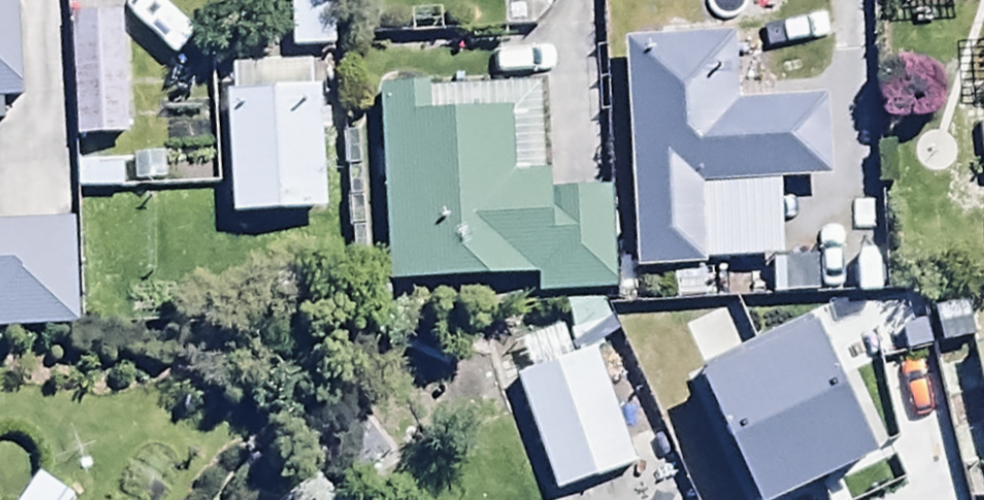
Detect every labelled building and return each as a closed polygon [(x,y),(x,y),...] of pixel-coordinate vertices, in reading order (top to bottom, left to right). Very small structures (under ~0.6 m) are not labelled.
[(21,107),(17,0),(0,1),(0,108),(21,107)] [(290,56),(334,54),(332,0),(287,0),(290,56)] [(127,20),(69,22),(72,148),(131,147),(127,20)] [(827,189),(824,110),(734,114),(731,45),(621,49),(631,282),(708,279),(709,304),(741,303),(739,271),(778,270),(774,192),(827,189)] [(228,65),(228,96),(224,97),(226,223),(322,221),(320,64),(228,65)] [(544,204),(540,89),(376,96),(384,291),(534,285),(535,302),(618,298),(614,201),(544,204)] [(76,336),(73,236),(0,239),(0,339),(76,336)] [(970,357),(983,415),(983,353),(970,357)] [(513,388),(556,499),(562,499),(636,472),(592,357),(513,388)] [(839,453),(844,474),(882,465),(867,408),(802,424),(811,460),(839,453)] [(315,480),(290,499),(331,499),(315,480)]
